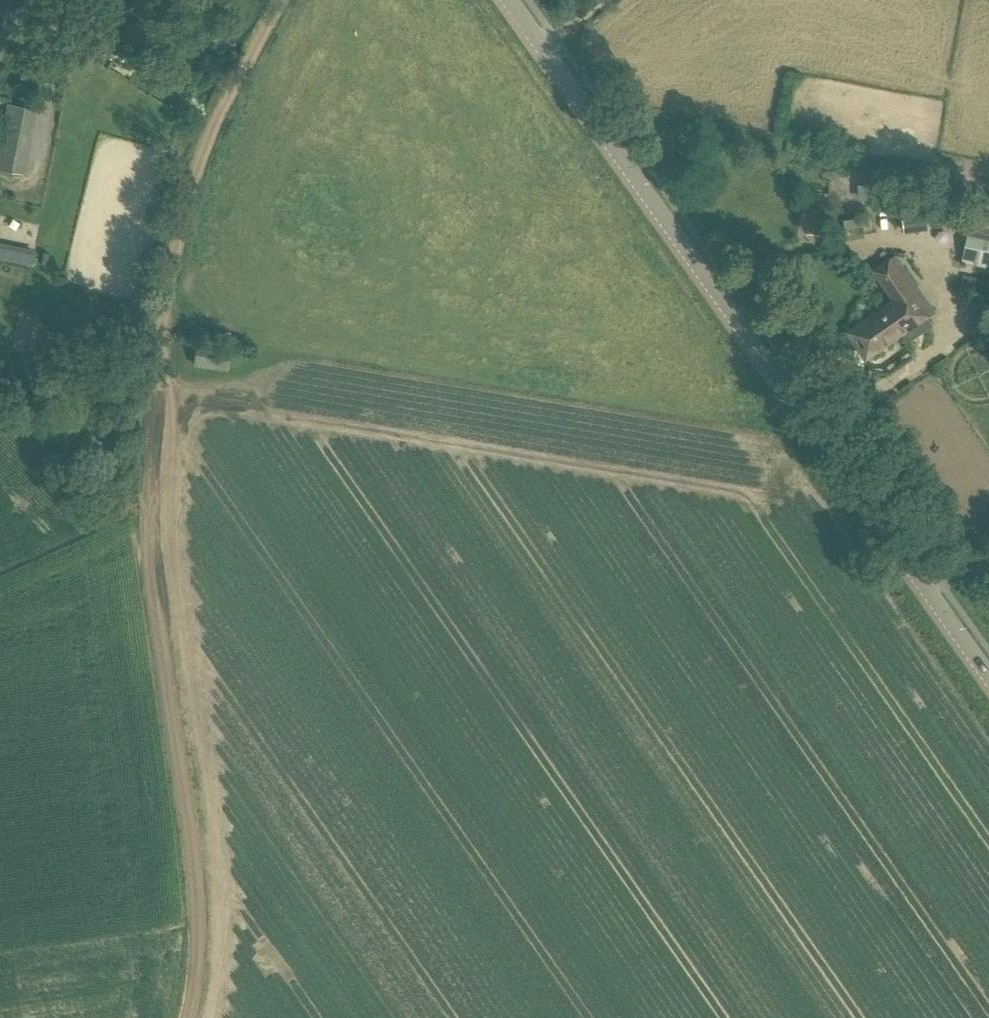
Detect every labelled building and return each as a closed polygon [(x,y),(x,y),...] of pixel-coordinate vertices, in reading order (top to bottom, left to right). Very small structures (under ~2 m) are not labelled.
[(33,129),(36,114),(16,110),(13,125),(33,129)] [(24,173),(27,159),(7,154),(4,169),(24,173)] [(963,262),(988,267),(988,199),(977,196),(963,262)] [(889,233),(905,231),(902,209),(887,211),(889,233)] [(940,231),(940,222),(918,222),(918,232),(940,231)] [(31,267),(34,254),(0,247),(0,261),(31,267)] [(905,290),(858,323),(876,350),(940,307),(938,305),(936,307),(900,254),(902,253),(901,251),(885,261),(905,290)] [(969,329),(979,340),(988,332),(988,313),(988,312),(969,329)] [(195,365),(227,369),(230,350),(198,345),(195,365)]
